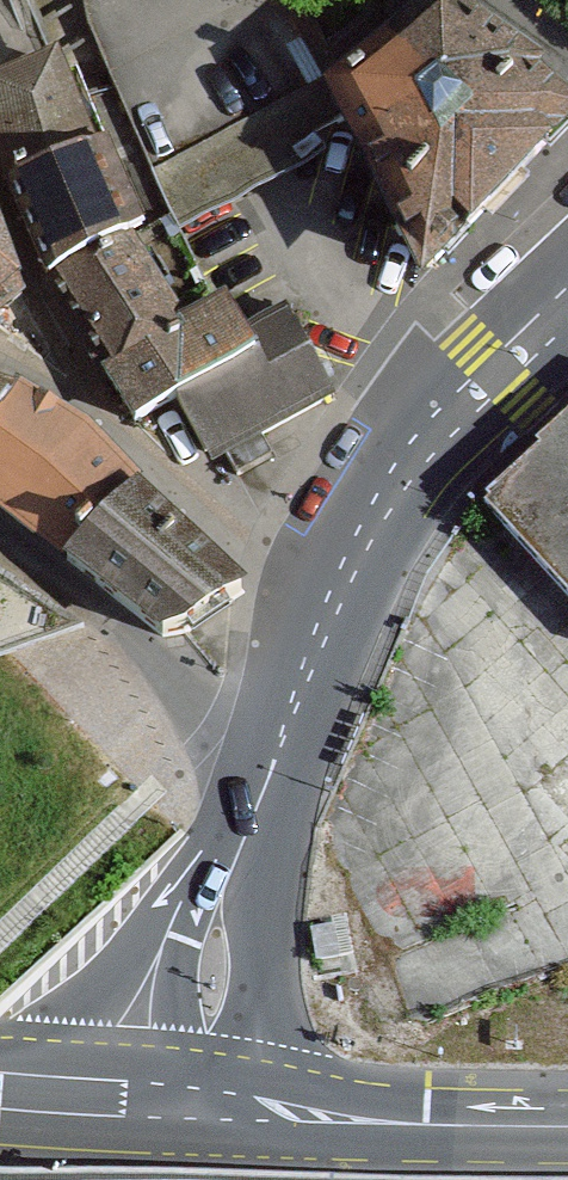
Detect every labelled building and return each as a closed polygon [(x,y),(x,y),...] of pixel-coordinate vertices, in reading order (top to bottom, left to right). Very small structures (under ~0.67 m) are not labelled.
[(341,100),(420,267),(429,278),(567,131),(567,123),(528,84),(533,80),(421,0),(397,0),(391,5),(389,22),(402,34),(388,46),(396,54),(341,100)] [(349,122),(291,12),(117,103),(175,214),(349,122)] [(0,93),(0,115),(12,193),(53,290),(136,426),(177,403),(260,359),(245,331),(229,301),(178,327),(130,242),(145,233),(112,155),(95,163),(57,69),(0,93)] [(24,302),(0,238),(0,321),(24,302)] [(260,359),(177,403),(213,469),(338,402),(288,308),(245,331),(260,359)] [(21,502),(74,559),(69,564),(166,643),(186,638),(244,602),(140,503),(83,443),(12,402),(0,397),(0,486),(21,502)] [(484,504),(567,591),(567,425),(484,504)]
